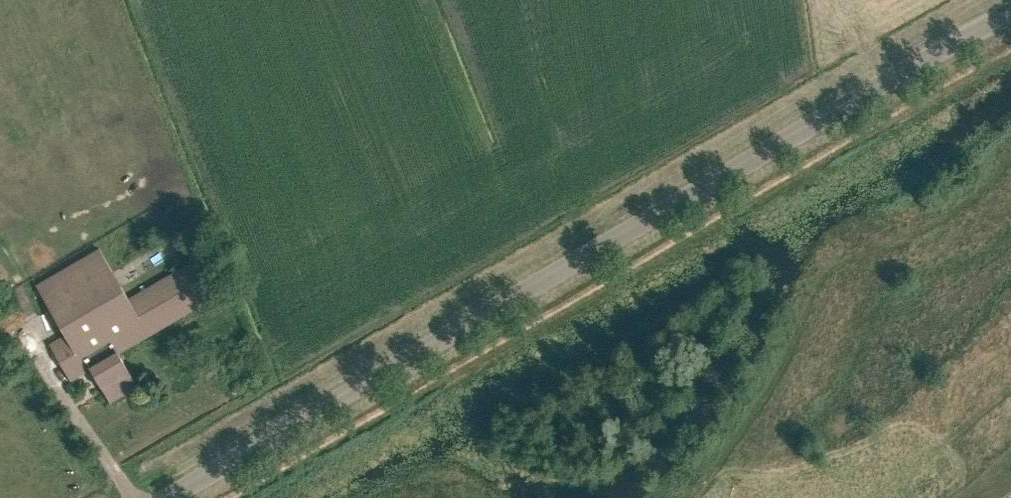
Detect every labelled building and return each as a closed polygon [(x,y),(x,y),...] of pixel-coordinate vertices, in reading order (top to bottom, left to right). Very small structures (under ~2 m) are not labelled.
[(70,381),(90,369),(110,403),(138,387),(119,353),(212,300),(191,263),(145,289),(138,276),(121,286),(100,249),(36,285),(64,335),(49,344),(70,381)]
